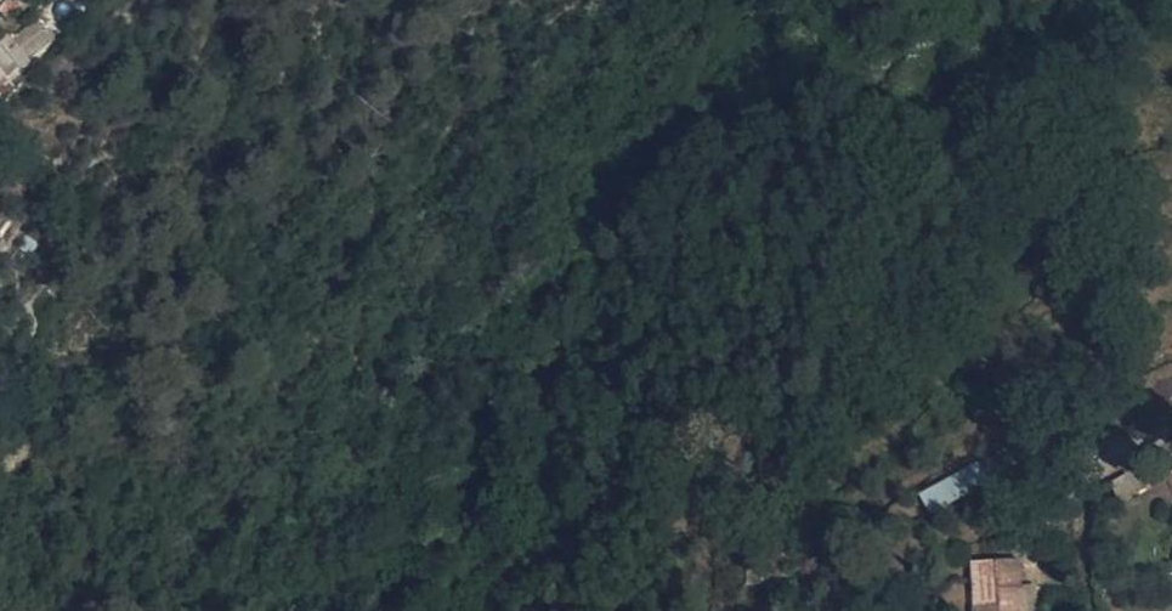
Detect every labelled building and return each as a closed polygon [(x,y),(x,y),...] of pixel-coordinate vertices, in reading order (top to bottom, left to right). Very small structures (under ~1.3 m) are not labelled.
[(21,3),(16,0),(10,0),(0,10),(0,15),(5,20),(21,3)] [(49,39),(36,25),(14,43),(9,38),(0,45),(0,82),(28,61),(26,58),(49,39)] [(40,245),(39,244),(26,236),(25,235),(17,248),(32,257),(40,245)] [(974,465),(923,492),(933,510),(984,482),(974,465)] [(1143,467),(1113,483),(1120,498),(1150,483),(1143,467)] [(975,610),(1019,610),(1017,587),(995,588),(997,605),(974,606),(975,610)] [(997,605),(995,588),(973,590),(974,606),(997,605)]
